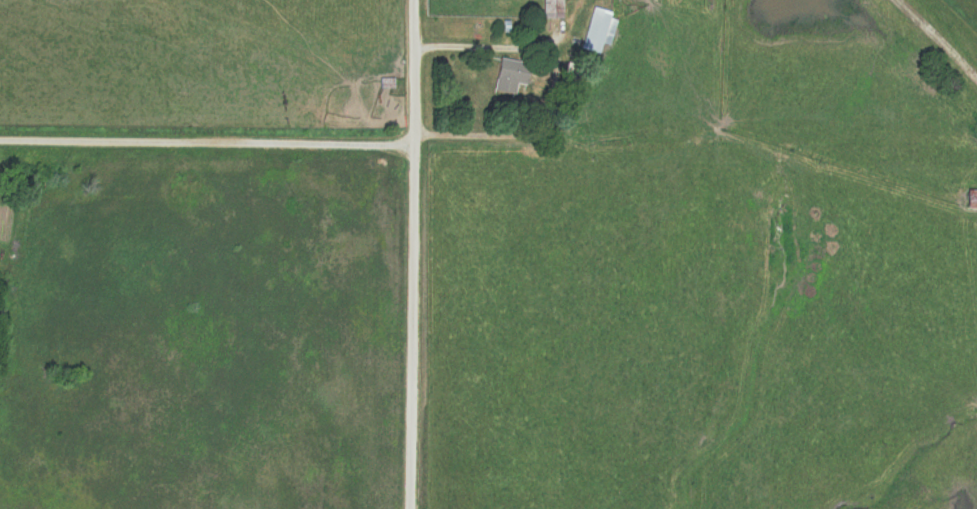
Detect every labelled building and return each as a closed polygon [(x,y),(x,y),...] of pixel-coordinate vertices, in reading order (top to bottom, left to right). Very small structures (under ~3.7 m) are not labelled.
[(563,18),(563,0),(543,0),(543,18),(563,18)] [(581,49),(599,53),(602,42),(609,44),(615,22),(609,20),(612,11),(592,6),(581,49)] [(494,89),(514,93),(516,82),(525,84),(529,63),(500,57),(494,89)] [(967,189),(967,209),(976,209),(976,189),(967,189)]
